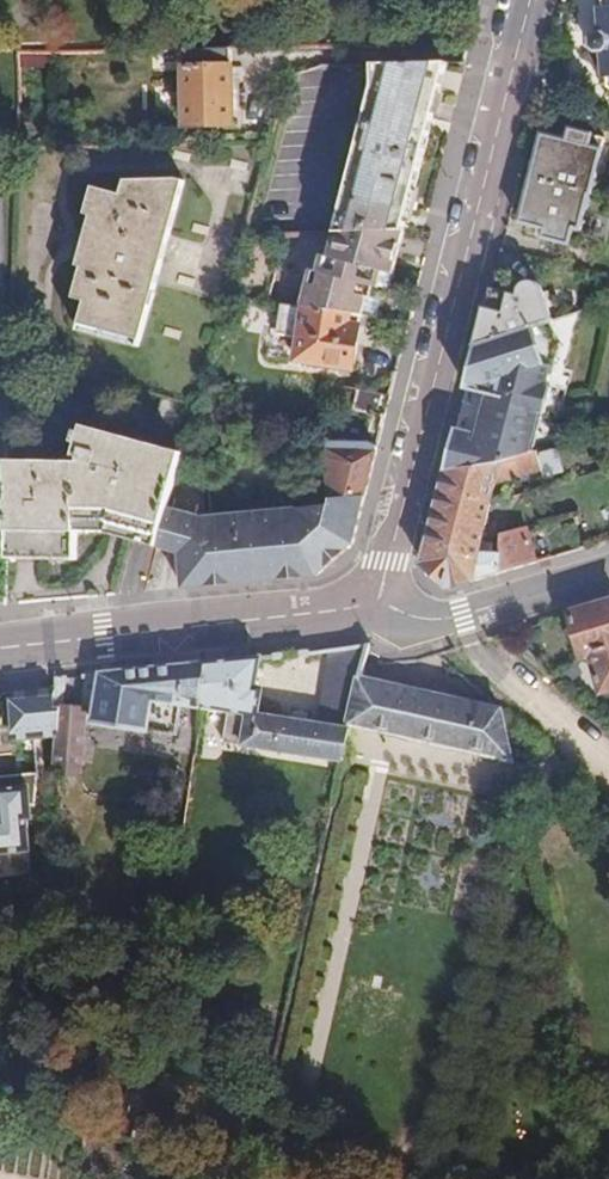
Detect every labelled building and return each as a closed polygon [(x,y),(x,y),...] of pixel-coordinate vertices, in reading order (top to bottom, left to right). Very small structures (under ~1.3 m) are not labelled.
[(608,6),(605,6),(608,26),(599,28),(592,34),(594,44),(602,48),(608,46),(608,0),(607,0),(608,6)] [(232,59),(185,59),(185,129),(185,145),(262,144),(262,125),(232,125),(232,59)] [(409,233),(450,70),(375,70),(376,91),(337,244),(339,250),(336,261),(325,258),(319,274),(313,273),(303,309),(295,360),(356,372),(365,321),(386,325),(390,304),(396,305),(409,233)] [(544,133),(532,178),(593,193),(607,137),(571,128),(568,139),(544,133)] [(593,193),(532,178),(521,223),(545,229),(544,238),(570,243),(574,229),(584,230),(593,193)] [(124,193),(94,185),(85,211),(92,213),(78,263),(83,265),(75,296),(86,300),(77,326),(138,344),(182,191),(176,183),(126,183),(124,193)] [(537,448),(533,449),(529,432),(533,416),(541,419),(548,395),(545,394),(548,382),(550,372),(543,370),(548,348),(554,350),(557,339),(541,289),(539,286),(535,283),(531,282),(528,282),(521,284),(518,287),(516,293),(490,287),(464,390),(488,396),(495,398),(484,440),(477,438),(454,433),(421,564),(446,589),(535,563),(521,516),(494,524),(498,541),(478,547),(496,482),(542,469),(537,448)] [(560,348),(557,339),(554,350),(548,348),(543,370),(550,372),(548,382),(551,383),(560,348)] [(391,401),(358,393),(353,414),(385,422),(391,401)] [(187,401),(164,394),(158,414),(181,421),(187,401)] [(495,398),(488,396),(477,438),(484,440),(495,398)] [(529,432),(533,449),(541,419),(533,416),(529,432)] [(0,460),(0,557),(66,559),(67,532),(104,533),(127,540),(154,443),(84,424),(76,455),(86,458),(85,464),(0,460)] [(325,500),(366,495),(376,457),(347,451),(347,446),(327,442),(321,467),(325,500)] [(153,547),(180,450),(154,443),(127,540),(146,545),(153,547)] [(237,533),(241,582),(315,575),(319,573),(353,547),(366,495),(325,500),(324,500),(324,505),(253,513),(255,530),(237,533)] [(179,555),(191,519),(166,512),(156,548),(171,553),(179,555)] [(177,564),(179,588),(241,582),(237,533),(255,530),(253,513),(191,519),(179,555),(177,564)] [(569,612),(581,653),(589,650),(608,644),(608,600),(569,612)] [(365,663),(369,643),(339,646),(332,683),(336,684),(332,703),(342,705),(336,730),(283,718),(286,704),(260,698),(262,685),(256,684),(262,654),(205,660),(203,707),(231,712),(225,742),(342,767),(350,732),(362,678),(365,663)] [(608,689),(608,644),(589,650),(602,691),(608,689)] [(182,702),(203,707),(205,660),(99,671),(92,714),(148,728),(149,725),(176,731),(182,702)] [(62,765),(81,767),(86,705),(81,705),(77,673),(56,675),(57,686),(60,708),(66,708),(63,747),(62,765)] [(512,759),(501,707),(362,678),(350,732),(409,741),(408,744),(443,750),(444,747),(512,759)] [(20,751),(63,747),(66,708),(60,708),(57,686),(14,690),(20,751)]
